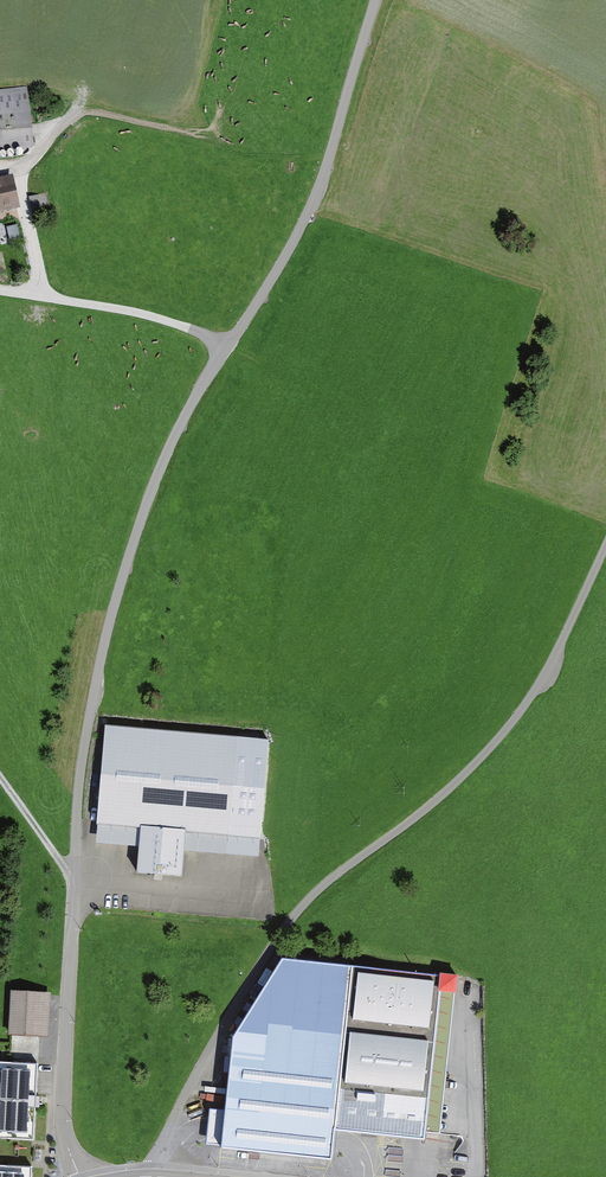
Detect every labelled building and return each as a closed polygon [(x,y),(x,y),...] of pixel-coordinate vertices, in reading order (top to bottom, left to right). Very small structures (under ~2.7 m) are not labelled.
[(26,90),(0,93),(0,152),(34,147),(26,90)] [(19,211),(12,180),(0,183),(0,216),(19,211)] [(49,193),(32,194),(32,206),(50,205),(49,193)] [(22,241),(19,227),(7,229),(10,244),(22,241)] [(263,738),(107,724),(95,838),(141,842),(138,872),(181,876),(182,845),(227,849),(230,816),(265,819),(263,738)] [(443,973),(285,957),(232,1038),(225,1110),(210,1108),(208,1128),(206,1141),(336,1155),(337,1142),(339,1126),(427,1135),(443,973)] [(47,992),(13,990),(10,1055),(44,1056),(47,992)] [(32,1139),(36,1062),(0,1060),(0,1137),(32,1139)] [(32,1165),(0,1163),(0,1176),(31,1176),(32,1165)]
